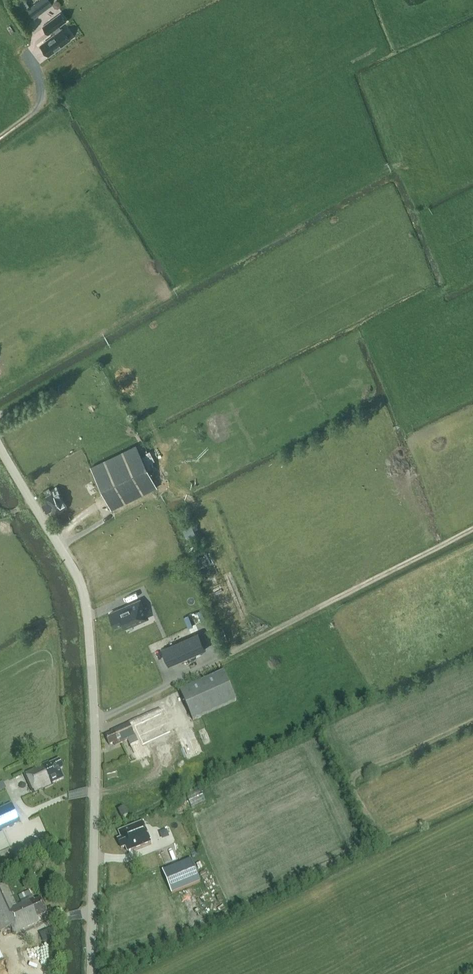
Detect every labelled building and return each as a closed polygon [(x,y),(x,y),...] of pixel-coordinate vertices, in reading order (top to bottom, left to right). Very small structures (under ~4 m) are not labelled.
[(22,11),(30,5),(26,0),(15,0),(14,1),(22,11)] [(55,34),(42,44),(49,53),(63,43),(63,42),(68,38),(59,25),(53,30),(55,33),(55,34)] [(157,486),(136,444),(90,467),(111,509),(157,486)] [(67,506),(56,486),(50,490),(49,488),(44,491),(46,495),(45,496),(47,500),(42,503),(47,512),(52,509),(55,513),(67,506)] [(182,523),(188,537),(198,533),(192,519),(182,523)] [(193,549),(206,546),(205,541),(192,544),(193,549)] [(212,553),(196,556),(198,566),(214,563),(212,553)] [(148,617),(145,611),(140,599),(110,613),(115,626),(124,622),(126,626),(140,620),(148,617)] [(206,648),(199,632),(161,648),(169,665),(206,648)] [(145,661),(155,656),(151,649),(141,654),(145,661)] [(146,664),(148,669),(158,665),(156,660),(146,664)] [(237,701),(224,672),(180,692),(193,720),(237,701)] [(133,721),(111,731),(112,733),(105,736),(109,745),(114,743),(115,746),(128,740),(137,760),(157,752),(152,740),(170,732),(162,713),(135,725),(133,721)] [(63,778),(59,769),(63,768),(59,760),(49,764),(48,762),(24,773),(34,794),(52,785),(52,783),(63,778)] [(187,807),(211,797),(208,790),(184,801),(187,807)] [(11,804),(0,809),(0,831),(19,822),(11,804)] [(119,810),(122,818),(128,816),(124,808),(119,810)] [(133,847),(150,840),(143,822),(126,829),(129,836),(118,840),(122,848),(126,846),(128,851),(134,848),(133,847)] [(162,862),(159,851),(148,854),(151,865),(162,862)] [(135,861),(138,869),(150,864),(146,856),(135,861)] [(195,884),(185,860),(162,870),(172,893),(195,884)] [(34,898),(34,899),(28,887),(17,893),(22,903),(17,905),(7,884),(0,887),(0,929),(1,931),(11,926),(14,933),(39,922),(37,918),(48,913),(41,898),(35,901),(34,898)]
